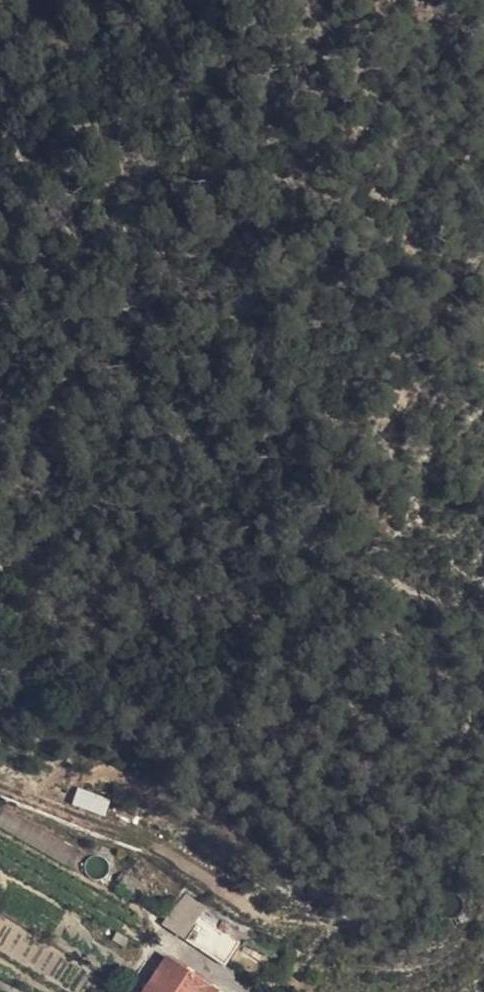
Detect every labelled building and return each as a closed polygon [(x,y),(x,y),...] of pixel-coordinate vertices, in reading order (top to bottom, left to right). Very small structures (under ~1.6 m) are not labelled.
[(106,814),(110,797),(76,788),(71,805),(106,814)] [(183,895),(160,881),(140,913),(164,929),(183,895)] [(223,929),(187,908),(172,932),(209,954),(223,929)] [(216,990),(149,949),(123,991),(214,991),(216,990)]
